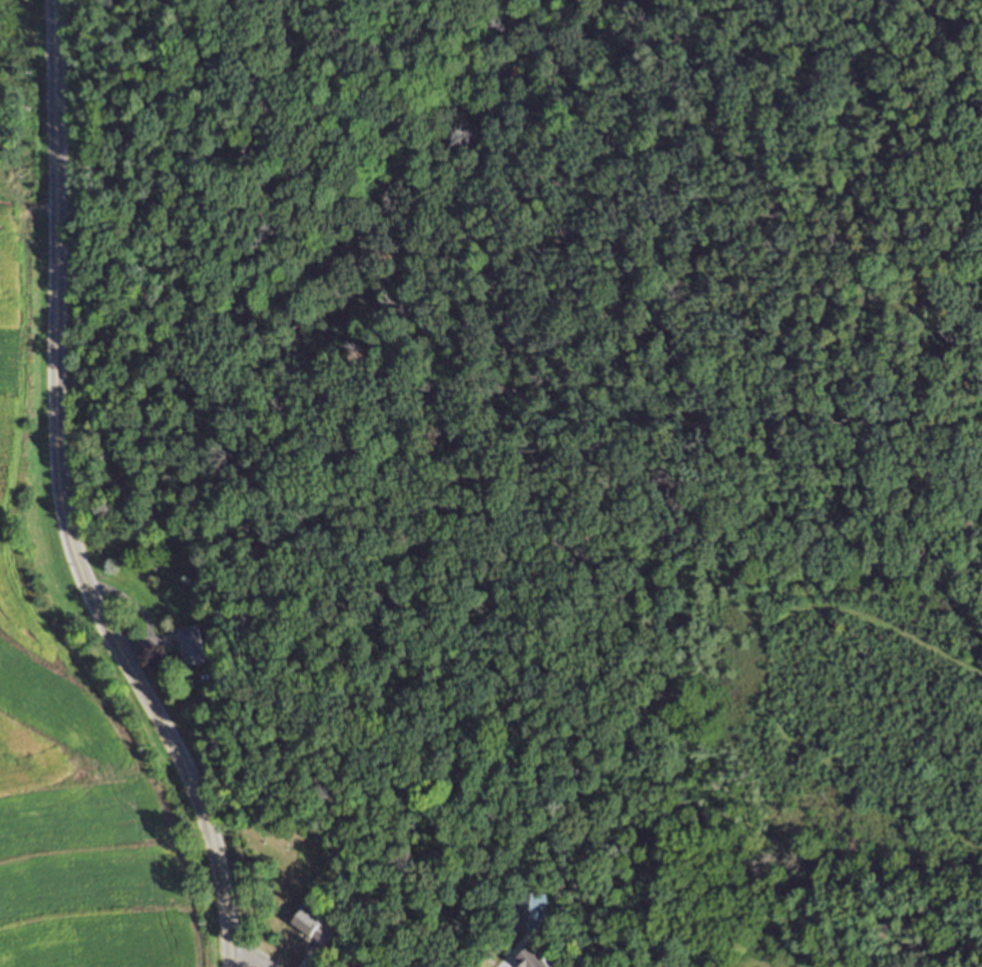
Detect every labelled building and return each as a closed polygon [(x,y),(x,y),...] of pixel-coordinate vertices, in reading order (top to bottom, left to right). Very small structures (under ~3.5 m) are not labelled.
[(201,624),(207,660),(187,664),(181,628),(201,624)] [(521,889),(550,892),(546,931),(517,928),(521,889)] [(294,922),(305,907),(337,929),(327,945),(294,922)] [(555,966),(525,966),(517,958),(535,943),(555,966)]
